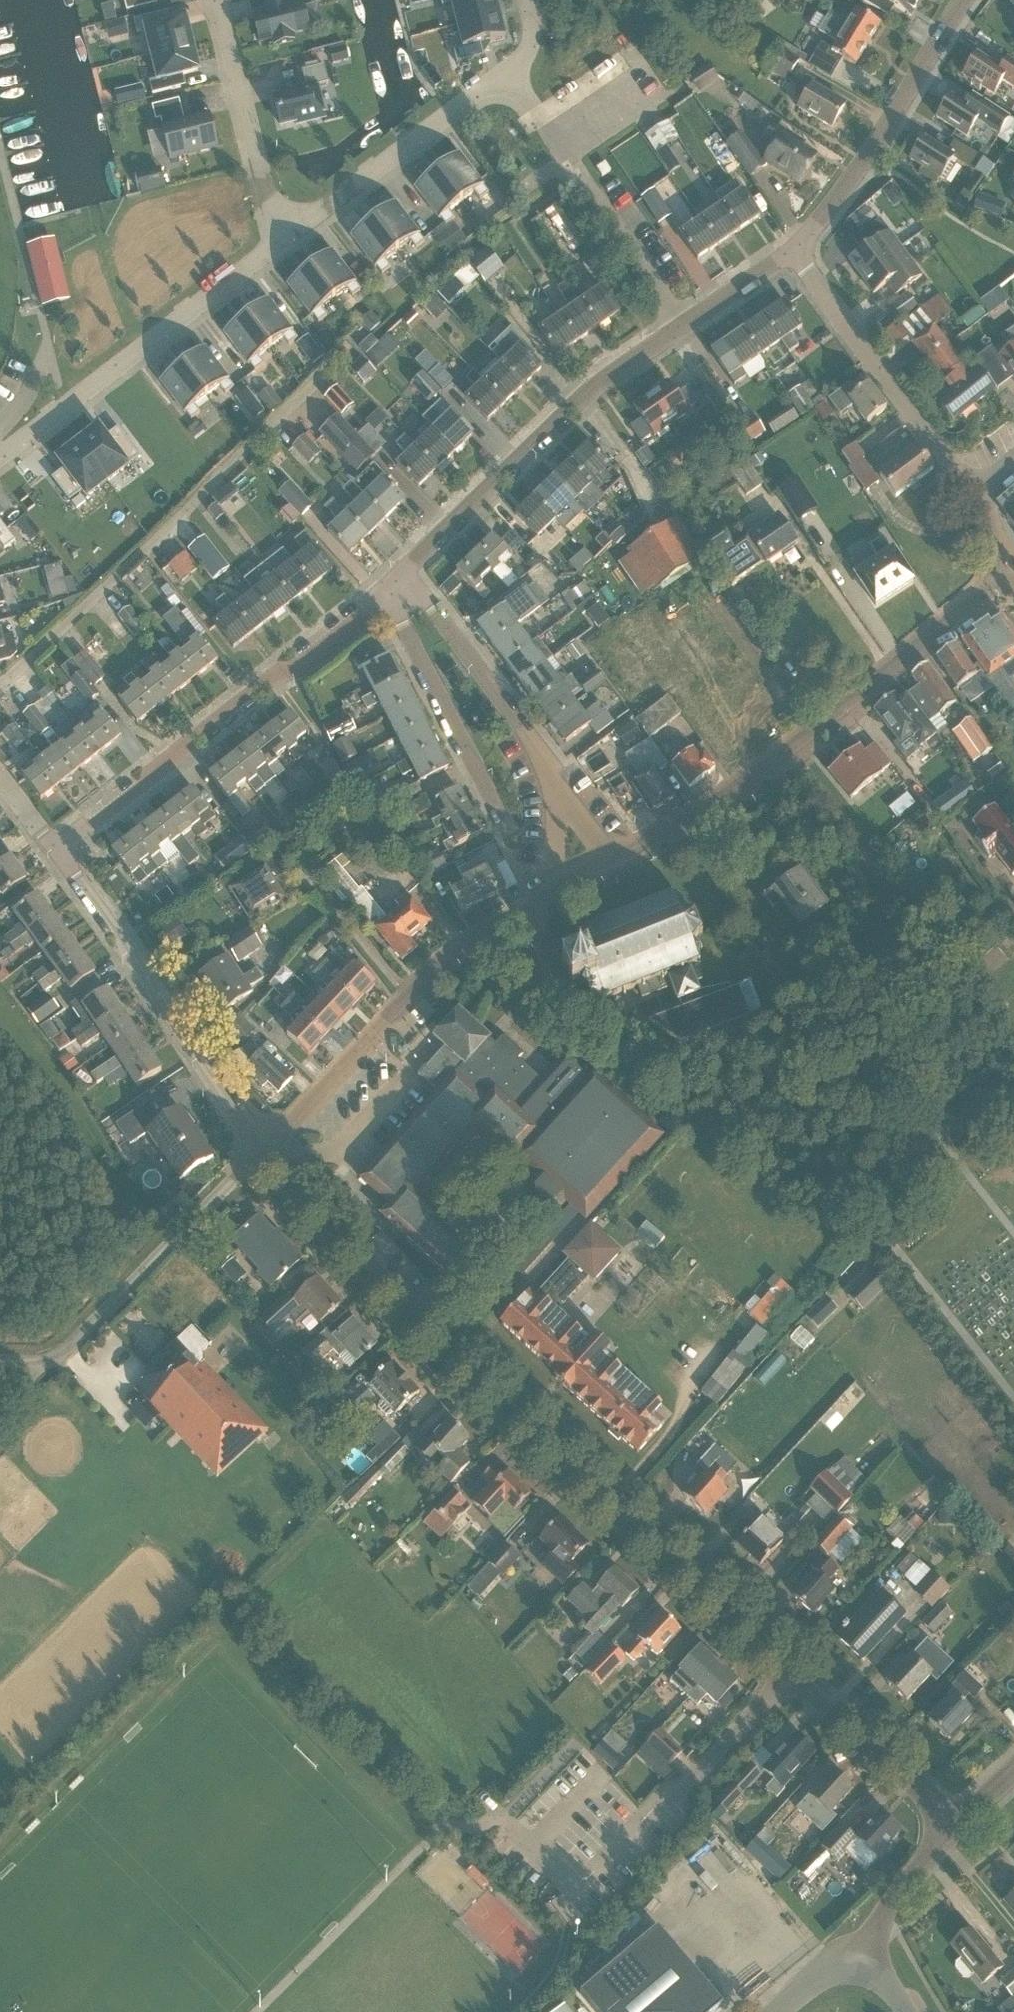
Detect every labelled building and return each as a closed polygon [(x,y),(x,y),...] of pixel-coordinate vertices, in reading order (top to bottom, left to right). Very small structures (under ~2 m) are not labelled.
[(127,12),(158,4),(157,0),(124,0),(127,12)] [(496,0),(440,0),(442,7),(451,5),(456,26),(500,15),(496,0)] [(862,1),(884,14),(890,4),(910,16),(920,0),(863,0),(862,1)] [(285,11),(283,4),(266,8),(268,15),(254,19),(260,41),(274,38),(276,45),(293,41),(291,34),(309,29),(303,6),(285,11)] [(102,7),(105,20),(115,18),(112,5),(102,7)] [(151,51),(190,41),(184,16),(164,21),(161,9),(132,17),(136,29),(145,27),(151,51)] [(847,27),(842,24),(844,20),(831,12),(826,20),(819,32),(836,43),(832,51),(821,44),(813,58),(835,71),(843,58),(855,66),(880,24),(856,10),(847,27)] [(505,38),(500,15),(456,26),(462,48),(453,50),(457,64),(484,57),(481,44),(505,38)] [(179,83),(177,72),(197,67),(190,41),(151,51),(157,75),(148,77),(151,90),(179,83)] [(764,68),(786,81),(789,77),(799,60),(777,47),(764,68)] [(993,95),(1002,81),(1013,89),(1013,63),(1007,58),(1001,69),(977,53),(963,76),(993,95)] [(689,76),(699,92),(717,81),(708,65),(689,76)] [(328,83),(324,66),(302,71),(306,87),(289,91),(290,94),(274,98),(280,125),(297,121),(297,124),(324,118),(317,86),(328,83)] [(430,66),(422,71),(435,90),(443,84),(430,66)] [(802,85),(796,95),(803,99),(798,108),(831,128),(845,105),(812,86),(814,82),(807,77),(802,85)] [(1010,117),(972,93),(964,104),(950,95),(936,117),(966,137),(976,122),(998,136),(1010,117)] [(184,121),(179,100),(152,106),(155,120),(160,119),(170,159),(217,147),(209,115),(184,121)] [(644,136),(656,154),(679,139),(668,121),(644,136)] [(774,146),(765,162),(799,182),(814,156),(781,136),(783,133),(771,126),(763,139),(774,146)] [(725,145),(750,179),(766,168),(742,133),(725,145)] [(924,137),(909,159),(940,179),(954,156),(924,137)] [(719,171),(733,167),(723,138),(709,142),(719,171)] [(992,165),(964,148),(955,162),(983,179),(992,165)] [(449,161),(449,160),(441,167),(464,200),(474,193),(480,200),(489,193),(483,186),(483,185),(460,155),(460,156),(459,154),(449,161)] [(671,168),(689,174),(693,161),(675,155),(671,168)] [(605,163),(596,168),(602,177),(610,171),(605,163)] [(464,200),(441,167),(424,180),(415,187),(417,189),(416,189),(439,219),(440,219),(446,226),(455,219),(449,212),(464,200)] [(165,187),(161,169),(138,174),(142,192),(165,187)] [(654,190),(642,198),(659,224),(671,216),(654,190)] [(742,192),(721,206),(738,231),(759,217),(742,192)] [(386,209),(373,219),(398,251),(410,241),(416,249),(425,242),(419,234),(420,234),(397,204),(395,202),(386,209)] [(551,208),(579,248),(589,242),(561,202),(551,208)] [(738,231),(721,206),(701,220),(718,245),(738,231)] [(859,231),(876,219),(868,207),(851,220),(859,231)] [(373,219),(360,229),(361,229),(351,236),(353,238),(376,268),(376,267),(382,275),(391,268),(385,260),(398,251),(373,219)] [(848,260),(860,277),(900,247),(880,219),(852,239),(853,240),(856,238),(864,248),(848,260)] [(701,220),(680,235),(697,260),(718,245),(701,220)] [(501,265),(485,244),(467,259),(483,279),(501,265)] [(921,276),(900,247),(860,277),(873,294),(889,282),(897,293),(894,295),(894,296),(921,276)] [(322,258),(309,267),(334,299),(347,290),(352,297),(361,290),(355,283),(356,282),(333,252),(333,253),(331,251),(322,258)] [(585,261),(594,273),(606,264),(597,252),(585,261)] [(32,263),(42,305),(67,298),(56,257),(32,263)] [(309,267),(297,277),(288,284),(289,286),(312,316),(313,316),(318,323),(327,317),(322,309),(334,299),(309,267)] [(677,300),(689,295),(681,274),(669,279),(677,300)] [(486,285),(504,302),(512,294),(495,277),(486,285)] [(581,302),(580,303),(567,283),(557,289),(571,309),(560,316),(577,342),(598,328),(581,302)] [(598,328),(619,313),(602,288),(581,302),(598,328)] [(538,289),(528,296),(536,308),(547,300),(538,289)] [(891,305),(902,320),(919,308),(907,293),(891,305)] [(431,315),(437,321),(448,309),(434,296),(423,307),(425,309),(420,315),(426,321),(431,315)] [(259,306),(258,306),(246,316),(270,348),(283,338),(289,346),(298,339),(292,331),(293,331),(270,301),(269,301),(268,299),(259,306)] [(802,327),(785,302),(764,316),(781,341),(802,327)] [(378,310),(385,321),(396,313),(389,303),(378,310)] [(974,376),(947,342),(933,326),(935,325),(922,308),(880,344),(888,355),(902,344),(911,344),(953,393),(945,400),(959,417),(992,389),(979,372),(974,376)] [(246,316),(233,325),(233,326),(224,333),(226,335),(225,335),(248,365),(249,364),(255,372),(264,365),(258,357),(270,348),(246,316)] [(560,316),(539,331),(556,356),(577,342),(560,316)] [(764,316),(743,330),(760,355),(781,341),(764,316)] [(1006,333),(1013,345),(1013,327),(1006,333)] [(532,350),(511,328),(510,329),(511,330),(495,345),(497,348),(491,354),(501,364),(523,386),(541,369),(527,354),(532,350)] [(338,343),(328,331),(324,334),(321,330),(312,337),(316,342),(315,342),(324,353),(338,343)] [(760,355),(743,330),(712,352),(734,385),(746,377),(741,369),(760,355)] [(390,334),(367,356),(380,370),(403,348),(390,334)] [(991,347),(974,359),(997,390),(1012,378),(1013,380),(1013,345),(998,357),(991,347)] [(195,355),(182,364),(207,396),(219,387),(225,394),(234,387),(228,380),(229,379),(206,349),(206,350),(204,348),(195,355)] [(350,369),(365,385),(376,374),(361,358),(350,369)] [(182,364),(169,374),(170,374),(160,381),(162,383),(185,413),(191,420),(200,414),(194,406),(207,396),(182,364)] [(501,364),(484,382),(505,404),(523,386),(501,364)] [(438,365),(427,375),(444,393),(455,382),(438,365)] [(692,375),(716,411),(714,412),(718,417),(720,416),(721,415),(729,400),(705,366),(692,375)] [(476,389),(465,399),(487,421),(505,404),(484,382),(473,371),(465,378),(476,389)] [(440,390),(422,373),(410,385),(428,403),(440,390)] [(650,394),(671,425),(689,412),(687,410),(698,403),(699,402),(688,386),(687,387),(690,390),(680,396),(676,395),(667,382),(650,394)] [(810,402),(819,395),(810,382),(800,388),(800,387),(787,396),(801,416),(814,407),(810,402)] [(868,385),(855,395),(848,385),(828,400),(840,415),(853,405),(867,423),(886,409),(868,385)] [(259,396),(269,409),(278,401),(269,389),(259,396)] [(239,402),(255,422),(267,413),(252,393),(239,402)] [(653,434),(654,436),(671,425),(650,394),(633,406),(642,419),(642,423),(632,430),(630,427),(641,443),(642,442),(653,434)] [(814,410),(823,422),(834,414),(830,409),(821,396),(813,402),(817,408),(814,410)] [(423,420),(424,422),(454,453),(472,435),(441,403),(423,420)] [(382,432),(392,423),(381,411),(371,420),(382,432)] [(733,427),(745,446),(766,433),(755,414),(733,427)] [(186,431),(194,441),(206,431),(198,421),(186,431)] [(424,422),(415,431),(407,439),(406,439),(436,470),(454,453),(424,422)] [(368,426),(358,436),(374,454),(385,444),(368,426)] [(98,428),(78,444),(107,482),(127,467),(127,466),(140,457),(118,428),(106,438),(98,428)] [(306,465),(319,454),(305,437),(292,448),(306,465)] [(436,470),(406,439),(407,439),(405,437),(396,445),(406,456),(397,466),(418,488),(436,470)] [(357,438),(340,454),(357,471),(373,455),(357,438)] [(65,469),(52,479),(69,501),(82,491),(87,498),(107,482),(78,444),(58,459),(65,469)] [(884,473),(876,463),(868,469),(862,461),(866,458),(856,444),(841,454),(851,467),(849,468),(867,491),(878,482),(878,481),(882,478),(896,497),(932,469),(917,448),(884,473)] [(602,496),(620,478),(588,445),(570,462),(602,496)] [(691,460),(690,458),(692,457),(685,446),(683,448),(682,447),(667,458),(676,471),(691,460)] [(636,455),(646,470),(657,462),(647,448),(636,455)] [(765,461),(760,454),(749,461),(754,469),(765,461)] [(746,495),(763,485),(746,461),(727,474),(716,457),(702,466),(722,497),(739,485),(746,495)] [(584,514),(602,496),(570,462),(552,480),(573,502),(584,514)] [(386,477),(373,464),(352,484),(364,497),(385,519),(404,502),(383,479),(386,477)] [(555,519),(573,502),(552,480),(534,497),(555,519)] [(779,490),(799,521),(815,510),(795,480),(779,490)] [(301,518),(314,507),(291,482),(278,493),(301,518)] [(356,505),(346,514),(367,537),(385,519),(364,497),(352,484),(350,482),(342,490),(356,505)] [(236,488),(221,499),(241,528),(256,517),(236,488)] [(997,503),(1007,514),(1005,516),(1008,519),(1007,520),(1013,528),(1013,488),(997,503)] [(516,515),(537,537),(555,519),(534,497),(516,515)] [(367,537),(346,514),(333,500),(324,508),(338,522),(328,532),(349,554),(367,537)] [(206,510),(215,521),(223,515),(214,504),(206,510)] [(279,514),(290,526),(299,517),(288,506),(279,514)] [(24,515),(9,525),(15,535),(30,525),(24,515)] [(778,516),(748,537),(766,563),(796,543),(778,516)] [(686,533),(688,532),(677,517),(627,551),(655,590),(702,557),(686,533)] [(3,548),(14,540),(0,523),(0,544),(3,548)] [(304,554),(293,562),(312,586),(332,571),(313,547),(316,544),(306,531),(293,541),(304,554)] [(724,533),(704,546),(732,587),(764,565),(746,540),(738,545),(735,541),(732,544),(724,533)] [(475,555),(493,574),(501,582),(501,583),(508,589),(518,581),(502,564),(499,567),(497,564),(507,554),(511,557),(511,556),(493,537),(475,555)] [(190,550),(213,579),(227,568),(203,538),(190,550)] [(883,540),(881,538),(867,547),(877,561),(856,575),(857,577),(877,605),(911,582),(883,540)] [(293,562),(283,549),(263,565),(292,602),(312,586),(293,562)] [(168,566),(180,581),(196,568),(184,553),(168,566)] [(493,574),(475,555),(456,572),(475,591),(484,600),(490,593),(482,585),(482,584),(479,581),(490,571),(493,574)] [(150,562),(129,576),(141,593),(162,579),(150,562)] [(61,564),(44,568),(52,599),(68,595),(61,564)] [(292,602),(263,565),(243,581),(253,593),(254,593),(273,617),(292,602)] [(461,585),(453,577),(442,587),(449,596),(461,585)] [(735,664),(749,678),(775,653),(704,577),(673,607),(731,668),(735,664)] [(583,584),(563,598),(572,611),(592,598),(583,584)] [(174,595),(167,586),(161,591),(168,600),(174,595)] [(539,609),(525,591),(478,627),(490,643),(515,625),(516,627),(539,609)] [(254,593),(253,593),(235,608),(234,608),(253,632),(273,617),(254,593)] [(233,648),(253,632),(234,608),(235,608),(224,595),(214,604),(225,616),(214,624),(233,648)] [(597,607),(587,614),(598,629),(608,621),(597,607)] [(128,609),(118,616),(131,633),(135,638),(145,630),(141,625),(128,609)] [(197,676),(218,660),(199,637),(198,637),(176,609),(163,619),(188,650),(182,655),(181,656),(197,676)] [(985,679),(1013,719),(1013,633),(1000,613),(998,613),(999,614),(963,639),(962,638),(961,639),(981,666),(977,669),(985,680),(985,679)] [(516,627),(515,625),(490,643),(505,663),(530,645),(516,627)] [(1,639),(0,635),(0,662),(18,658),(13,636),(1,639)] [(614,637),(597,648),(605,659),(621,648),(614,637)] [(505,663),(520,683),(545,665),(553,658),(538,638),(530,645),(505,663)] [(566,649),(573,659),(584,651),(577,641),(566,649)] [(177,692),(197,676),(181,656),(182,655),(179,652),(171,643),(163,650),(170,659),(170,660),(172,663),(161,671),(161,672),(177,692)] [(972,679),(976,686),(985,680),(977,669),(973,671),(954,644),(936,657),(957,689),(972,679)] [(94,686),(105,677),(84,652),(74,661),(94,686)] [(402,680),(390,657),(363,671),(375,693),(402,680)] [(157,708),(177,692),(161,672),(161,671),(159,668),(158,668),(151,659),(143,665),(150,675),(152,678),(141,687),(157,708)] [(919,686),(908,693),(928,722),(955,703),(927,664),(911,675),(919,686)] [(520,683),(535,703),(568,678),(562,670),(554,676),(545,665),(520,683)] [(579,686),(586,695),(605,681),(598,672),(579,686)] [(69,682),(88,704),(99,695),(81,673),(69,682)] [(157,708),(141,687),(139,684),(138,684),(131,675),(123,681),(130,691),(132,694),(122,703),(119,699),(118,700),(137,724),(157,708)] [(568,678),(535,703),(550,722),(574,704),(569,697),(577,691),(568,678)] [(413,702),(402,680),(375,693),(375,695),(362,701),(367,711),(380,705),(386,716),(413,702)] [(52,692),(48,687),(39,694),(43,699),(52,692)] [(340,700),(344,708),(364,699),(360,691),(340,700)] [(893,694),(873,710),(900,744),(910,736),(919,747),(936,733),(905,695),(898,701),(893,694)] [(649,738),(681,714),(667,697),(636,720),(649,738)] [(424,724),(413,702),(386,716),(397,738),(424,724)] [(574,704),(550,722),(565,743),(589,725),(597,736),(614,723),(606,712),(599,702),(583,715),(574,704)] [(96,723),(85,731),(84,732),(101,753),(121,736),(102,713),(95,703),(86,710),(94,719),(93,720),(96,723)] [(64,748),(65,747),(63,744),(62,744),(33,707),(23,714),(41,737),(42,736),(54,751),(53,751),(56,754),(45,763),(61,784),(64,782),(71,780),(71,776),(81,768),(64,748)] [(270,729),(286,750),(285,750),(288,753),(296,762),(304,756),(297,746),(295,743),(305,734),(308,738),(309,737),(290,713),(270,729)] [(324,729),(331,745),(357,732),(349,717),(324,729)] [(74,740),(65,747),(64,748),(81,768),(101,753),(84,732),(85,731),(83,728),(82,729),(75,719),(66,726),(74,735),(73,736),(76,739),(74,740)] [(952,732),(973,763),(992,750),(971,719),(952,732)] [(633,722),(617,738),(629,750),(645,735),(633,722)] [(397,738),(398,740),(409,760),(436,746),(424,724),(397,738)] [(11,725),(3,732),(7,736),(16,747),(24,740),(15,730),(11,725)] [(359,734),(365,748),(385,740),(379,726),(359,734)] [(275,758),(285,750),(286,750),(270,729),(250,745),(266,765),(265,766),(268,769),(268,768),(276,778),(284,772),(277,762),(275,758)] [(667,765),(650,740),(625,757),(640,779),(632,784),(651,813),(675,797),(658,772),(667,765)] [(704,751),(697,756),(692,750),(687,754),(677,741),(665,750),(675,763),(672,765),(689,787),(709,773),(708,771),(715,766),(704,751)] [(874,744),(864,752),(858,746),(828,771),(850,798),(881,773),(891,764),(874,744)] [(255,774),(265,766),(266,765),(250,745),(230,760),(246,781),(245,781),(248,785),(248,784),(256,794),(264,787),(257,778),(257,777),(255,774)] [(409,760),(420,782),(447,768),(436,746),(409,760)] [(22,776),(41,800),(61,784),(45,763),(43,759),(42,760),(35,750),(26,757),(34,766),(33,767),(36,770),(25,778),(23,775),(22,776)] [(237,793),(235,790),(245,781),(246,781),(230,760),(209,776),(228,800),(243,818),(251,812),(244,803),(237,793)] [(336,791),(347,785),(334,760),(323,765),(336,791)] [(358,760),(347,766),(353,778),(364,772),(358,760)] [(987,774),(992,780),(1005,771),(1001,764),(987,774)] [(438,793),(458,780),(453,772),(433,785),(438,793)] [(188,826),(191,829),(199,838),(207,832),(200,822),(198,818),(209,810),(211,813),(212,813),(193,789),(173,805),(189,826),(188,826)] [(470,812),(458,789),(435,801),(435,802),(439,800),(446,814),(442,816),(432,822),(436,830),(446,824),(447,824),(451,822),(470,812)] [(1013,814),(1013,790),(1003,798),(1013,814)] [(316,798),(300,808),(306,816),(321,806),(316,798)] [(303,813),(296,805),(293,801),(283,809),(293,821),(303,813)] [(179,833),(188,826),(189,826),(173,805),(153,821),(169,841),(168,842),(171,845),(171,844),(189,867),(200,859),(179,833)] [(995,806),(972,823),(980,834),(974,838),(989,859),(995,854),(1012,877),(1013,876),(1013,832),(995,806)] [(481,834),(470,812),(451,822),(458,836),(453,838),(454,838),(443,844),(447,852),(458,846),(481,834)] [(168,842),(169,841),(153,821),(133,836),(149,857),(148,857),(151,860),(159,870),(167,863),(160,854),(160,853),(158,850),(168,842)] [(246,837),(255,848),(267,839),(258,828),(246,837)] [(133,836),(112,852),(131,876),(139,885),(159,870),(151,860),(148,857),(149,857),(133,836)] [(228,848),(239,862),(253,851),(242,837),(228,848)] [(0,844),(0,868),(12,860),(0,844)] [(505,889),(493,866),(488,855),(484,847),(476,851),(480,860),(466,867),(483,901),(505,889)] [(440,855),(418,866),(424,877),(445,866),(440,855)] [(343,871),(348,867),(341,858),(335,862),(334,862),(333,863),(326,856),(315,865),(321,872),(320,874),(328,882),(327,883),(343,903),(346,901),(371,931),(375,928),(402,961),(416,949),(409,940),(430,922),(408,894),(399,902),(402,906),(386,919),(361,888),(359,890),(343,871)] [(230,890),(250,921),(284,899),(273,880),(280,875),(269,858),(261,863),(264,868),(230,890)] [(465,866),(462,858),(446,866),(449,872),(456,868),(457,870),(463,881),(465,886),(451,892),(449,888),(448,889),(460,912),(483,901),(466,867),(465,866)] [(26,880),(12,860),(0,868),(0,894),(2,897),(26,880)] [(800,926),(825,908),(826,908),(827,908),(799,871),(798,871),(799,872),(764,898),(764,897),(763,898),(773,911),(774,910),(773,910),(782,903),(800,927),(801,927),(800,926)] [(181,885),(191,899),(205,889),(195,875),(181,885)] [(154,897),(159,904),(171,896),(166,888),(154,897)] [(576,934),(566,938),(565,950),(574,958),(561,963),(571,988),(580,985),(582,989),(587,990),(592,1002),(591,1005),(593,1006),(594,1003),(603,1000),(604,1002),(606,1002),(605,999),(622,992),(623,995),(625,994),(624,991),(637,986),(642,997),(671,986),(677,1001),(678,1001),(682,1009),(648,1022),(680,1044),(761,1012),(749,982),(731,989),(729,984),(699,991),(695,981),(702,979),(697,967),(690,969),(689,966),(697,963),(699,964),(700,963),(698,961),(699,950),(702,949),(701,947),(698,948),(691,943),(699,933),(702,933),(702,931),(699,931),(694,917),(696,915),(694,914),(692,916),(680,914),(681,905),(684,904),(683,902),(680,903),(672,896),(673,893),(670,893),(670,896),(656,902),(654,899),(652,900),(654,902),(636,909),(635,906),(633,907),(634,910),(617,917),(616,914),(614,915),(615,918),(598,925),(596,922),(594,923),(595,925),(578,932),(577,930),(575,930),(576,934)] [(38,896),(14,913),(28,933),(52,915),(38,896)] [(52,915),(28,933),(42,952),(66,935),(52,915)] [(160,929),(171,946),(188,935),(177,918),(160,929)] [(249,928),(226,944),(238,963),(261,947),(249,928)] [(21,938),(16,931),(4,939),(9,946),(21,938)] [(56,971),(80,953),(66,935),(42,952),(56,971)] [(14,953),(26,945),(21,938),(9,946),(14,953)] [(773,947),(759,958),(774,979),(788,969),(773,947)] [(80,953),(56,971),(49,976),(37,985),(43,992),(61,978),(71,991),(95,973),(80,953)] [(257,968),(243,977),(228,955),(197,976),(221,1013),(253,991),(250,987),(263,978),(257,968)] [(364,997),(375,985),(364,976),(353,965),(342,976),(326,961),(320,968),(357,1003),(363,997),(364,997)] [(320,1000),(342,1021),(353,1009),(352,1009),(357,1003),(320,968),(313,974),(329,990),(320,1000)] [(37,985),(49,976),(44,969),(32,978),(37,985)] [(121,1010),(107,990),(84,1006),(80,1000),(71,1005),(84,1025),(89,1032),(121,1010)] [(48,996),(28,1010),(38,1024),(58,1009),(48,996)] [(303,1017),(325,1038),(342,1021),(320,1000),(303,1017)] [(303,1017),(287,1002),(281,1009),(297,1024),(287,1035),(308,1056),(325,1038),(303,1017)] [(71,1044),(64,1048),(65,1049),(69,1056),(101,1034),(109,1047),(134,1030),(121,1010),(89,1032),(77,1040),(77,1041),(72,1045),(71,1044)] [(455,1015),(451,1017),(449,1021),(435,1038),(445,1046),(418,1076),(437,1093),(360,1178),(390,1206),(382,1215),(451,1278),(472,1255),(436,1222),(445,1211),(425,1193),(480,1133),(501,1153),(498,1156),(508,1166),(518,1155),(521,1158),(519,1159),(537,1175),(530,1182),(531,1210),(559,1209),(566,1201),(586,1220),(663,1135),(595,1074),(592,1078),(567,1056),(542,1084),(517,1061),(522,1055),(504,1039),(498,1045),(495,1045),(488,1039),(489,1038),(459,1011),(455,1015)] [(230,1024),(245,1039),(254,1029),(239,1015),(230,1024)] [(72,1033),(77,1040),(89,1032),(84,1025),(72,1033)] [(97,1085),(104,1080),(123,1067),(148,1050),(134,1030),(109,1047),(117,1057),(90,1075),(97,1085)] [(65,1049),(64,1048),(71,1044),(63,1033),(51,1041),(59,1052),(65,1049)] [(263,1051),(259,1055),(250,1042),(241,1051),(250,1064),(249,1065),(257,1072),(253,1076),(262,1087),(267,1082),(278,1092),(292,1078),(263,1051)] [(136,1087),(161,1070),(148,1050),(123,1067),(104,1080),(108,1087),(120,1079),(121,1081),(129,1076),(136,1087)] [(149,1102),(116,1125),(130,1145),(148,1133),(180,1181),(213,1159),(181,1112),(182,1112),(181,1111),(163,1123),(149,1102)] [(260,1272),(257,1274),(270,1288),(302,1258),(290,1245),(287,1248),(258,1216),(232,1240),(260,1272)] [(591,1225),(564,1255),(569,1260),(544,1288),(562,1304),(588,1277),(593,1281),(620,1252),(591,1225)] [(207,1246),(224,1265),(235,1254),(219,1236),(207,1246)] [(222,1270),(236,1286),(247,1275),(233,1260),(222,1270)] [(847,1296),(862,1311),(885,1289),(870,1273),(847,1296)] [(286,1296),(259,1320),(273,1335),(293,1317),(297,1322),(309,1312),(319,1323),(331,1312),(332,1313),(334,1311),(333,1310),(339,1305),(316,1280),(297,1298),(293,1302),(286,1296)] [(773,1290),(785,1301),(793,1292),(781,1281),(773,1290)] [(501,1323),(552,1370),(559,1376),(556,1379),(610,1429),(608,1432),(618,1441),(621,1438),(638,1454),(664,1424),(637,1399),(641,1395),(601,1358),(610,1348),(596,1335),(586,1345),(530,1294),(529,1293),(501,1323)] [(750,1315),(762,1326),(782,1304),(770,1293),(750,1315)] [(817,1329),(837,1310),(826,1297),(805,1316),(817,1329)] [(320,1336),(320,1337),(302,1352),(315,1366),(332,1350),(339,1357),(345,1351),(355,1362),(368,1352),(369,1353),(371,1351),(370,1350),(376,1345),(353,1320),(333,1337),(327,1330),(320,1336)] [(203,1362),(204,1361),(204,1353),(203,1352),(211,1344),(194,1326),(143,1373),(147,1377),(135,1389),(144,1398),(131,1410),(139,1418),(152,1406),(217,1476),(267,1430),(203,1362)] [(343,1395),(348,1400),(341,1406),(335,1400),(327,1407),(344,1425),(376,1395),(395,1415),(419,1393),(392,1363),(367,1385),(364,1381),(360,1385),(356,1380),(349,1387),(350,1388),(343,1395)] [(314,1389),(325,1400),(337,1389),(326,1378),(314,1389)] [(449,1420),(428,1444),(422,1438),(414,1447),(413,1448),(430,1463),(438,1453),(446,1460),(436,1471),(451,1485),(470,1462),(456,1450),(468,1437),(449,1420)] [(389,1434),(366,1457),(373,1465),(398,1443),(389,1434)] [(387,1471),(390,1474),(410,1453),(400,1444),(376,1470),(374,1468),(353,1490),(361,1498),(387,1471)] [(714,1445),(696,1465),(705,1473),(684,1496),(705,1515),(726,1491),(719,1485),(736,1466),(714,1445)] [(473,1503),(490,1519),(504,1504),(514,1512),(529,1496),(518,1486),(520,1484),(508,1472),(504,1475),(493,1465),(482,1478),(489,1485),(473,1503)] [(825,1472),(810,1488),(817,1495),(806,1506),(826,1524),(836,1513),(851,1497),(850,1496),(858,1488),(836,1466),(827,1474),(825,1472)] [(423,1523),(441,1540),(466,1513),(461,1509),(467,1503),(453,1491),(423,1523)] [(760,1520),(777,1513),(771,1499),(754,1506),(760,1520)] [(938,1525),(955,1526),(956,1511),(938,1510),(938,1525)] [(774,1547),(782,1538),(762,1520),(761,1521),(751,1512),(738,1526),(746,1533),(736,1544),(760,1565),(776,1548),(774,1547)] [(837,1517),(814,1543),(827,1555),(831,1551),(844,1562),(864,1541),(851,1530),(837,1517)] [(563,1585),(577,1570),(570,1563),(587,1545),(560,1520),(540,1541),(554,1553),(542,1566),(563,1585)] [(511,1553),(512,1552),(504,1544),(488,1562),(502,1576),(518,1559),(511,1553)] [(838,1572),(822,1557),(811,1570),(814,1572),(793,1596),(812,1614),(813,1612),(815,1614),(822,1607),(820,1605),(834,1589),(827,1583),(838,1572)] [(918,1563),(904,1578),(916,1589),(914,1591),(932,1608),(948,1590),(931,1574),(918,1563)] [(484,1565),(473,1582),(489,1593),(500,1575),(484,1565)] [(614,1570),(598,1587),(599,1587),(591,1595),(581,1586),(568,1600),(579,1611),(572,1618),(581,1626),(579,1628),(581,1630),(583,1628),(591,1636),(574,1654),(589,1667),(610,1645),(595,1632),(612,1614),(611,1613),(619,1605),(622,1608),(638,1591),(614,1570)] [(878,1641),(885,1633),(887,1634),(905,1615),(880,1592),(848,1626),(846,1625),(843,1628),(844,1630),(838,1638),(862,1661),(879,1643),(878,1641)] [(922,1623),(934,1634),(953,1614),(941,1603),(922,1623)] [(661,1613),(638,1638),(638,1639),(625,1653),(633,1661),(647,1647),(657,1656),(680,1630),(661,1613)] [(952,1663),(927,1639),(886,1682),(906,1701),(930,1676),(936,1681),(952,1663)] [(586,1672),(600,1686),(625,1660),(611,1646),(586,1672)] [(697,1687),(698,1688),(718,1665),(700,1648),(679,1670),(697,1687)] [(698,1688),(697,1687),(688,1698),(697,1706),(699,1703),(706,1695),(716,1705),(725,1712),(739,1696),(731,1689),(737,1682),(718,1665),(698,1688)] [(964,1673),(956,1682),(947,1691),(952,1696),(928,1721),(948,1740),(949,1739),(950,1739),(950,1738),(959,1728),(960,1728),(961,1727),(960,1727),(972,1714),(961,1703),(969,1695),(973,1699),(982,1690),(964,1673)] [(650,1740),(650,1741),(646,1745),(671,1767),(682,1754),(670,1742),(658,1731),(650,1740)] [(792,1777),(814,1754),(815,1753),(794,1734),(793,1735),(794,1736),(772,1759),(771,1760),(762,1770),(774,1780),(766,1789),(777,1798),(785,1789),(783,1787),(791,1778),(792,1779),(792,1778),(792,1777)] [(624,1760),(605,1742),(594,1754),(613,1771),(624,1760)] [(750,1765),(707,1812),(717,1822),(761,1775),(750,1765)] [(830,1812),(852,1789),(853,1788),(832,1770),(832,1771),(810,1794),(809,1795),(830,1814),(831,1813),(830,1812)] [(888,1847),(887,1846),(900,1831),(880,1813),(857,1839),(841,1825),(821,1847),(837,1862),(849,1850),(860,1860),(868,1850),(878,1859),(888,1847)] [(809,1860),(819,1869),(830,1858),(820,1849),(809,1860)] [(757,1859),(772,1872),(778,1864),(764,1851),(757,1859)] [(1004,1902),(1013,1914),(1013,1893),(1004,1902)] [(580,1994),(595,2011),(715,2011),(723,2005),(657,1928),(580,1994)] [(961,1959),(956,1963),(955,1969),(963,1978),(968,1978),(974,1973),(983,1985),(1004,1968),(971,1929),(951,1946),(961,1959)] [(1013,1999),(1013,1970),(999,1983),(1013,1999)]
